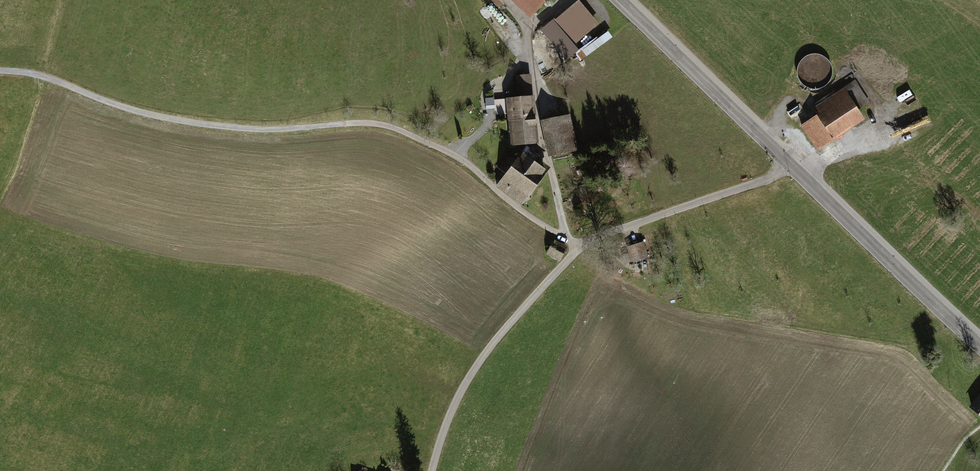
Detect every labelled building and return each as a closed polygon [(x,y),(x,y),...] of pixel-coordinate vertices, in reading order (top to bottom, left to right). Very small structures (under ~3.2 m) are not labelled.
[(531,18),(548,0),(512,0),(531,18)] [(603,27),(577,1),(544,33),(570,59),(603,27)] [(587,44),(592,50),(614,37),(609,30),(587,44)] [(821,76),(822,63),(805,61),(804,72),(809,73),(808,75),(821,76)] [(520,98),(509,98),(511,146),(543,145),(540,72),(519,72),(520,98)] [(822,117),(804,128),(820,153),(871,120),(850,88),(817,110),(822,117)] [(795,114),(801,122),(816,112),(811,104),(795,114)] [(573,118),(548,123),(555,161),(580,156),(573,118)] [(553,170),(528,152),(504,185),(529,203),(553,170)] [(623,245),(626,262),(649,257),(645,240),(623,245)] [(970,405),(979,414),(979,394),(970,405)]
